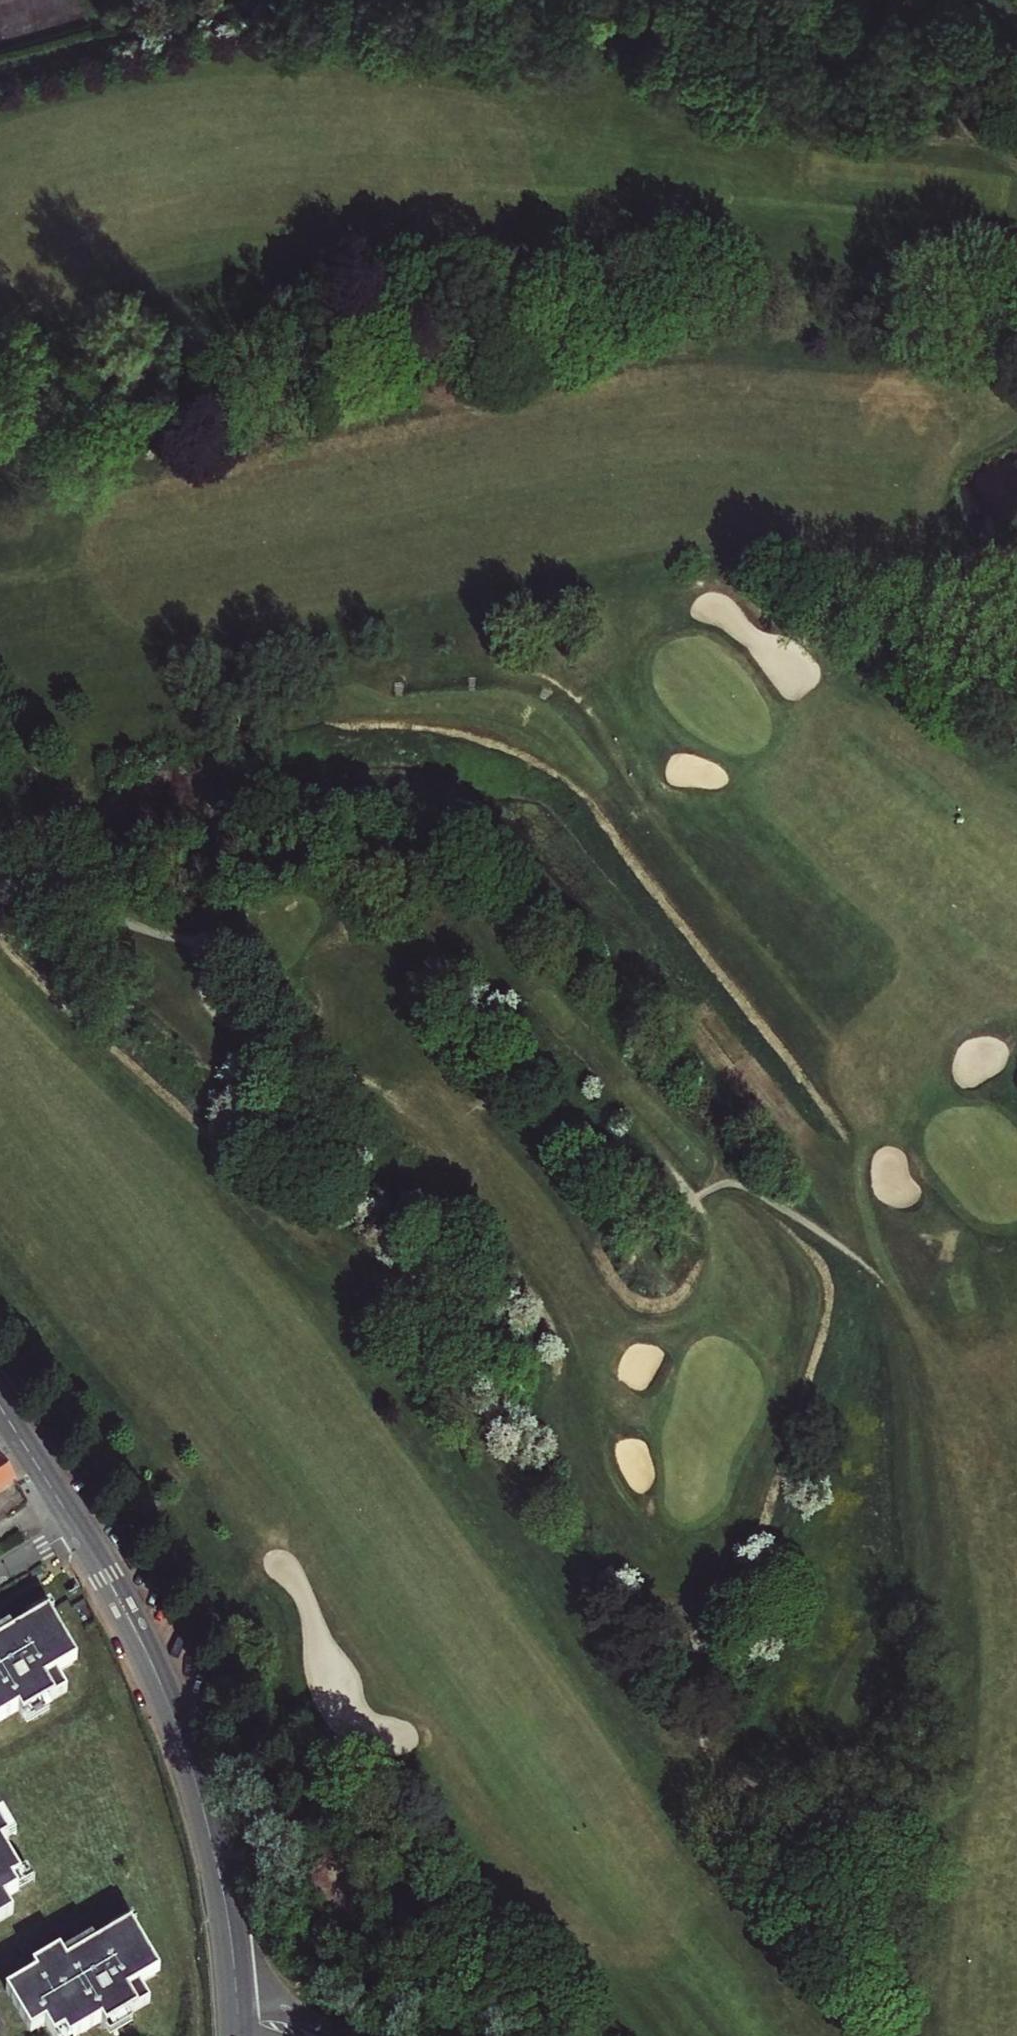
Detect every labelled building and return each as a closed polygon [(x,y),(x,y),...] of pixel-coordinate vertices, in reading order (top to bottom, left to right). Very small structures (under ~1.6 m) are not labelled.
[(16,1483),(1,1458),(0,1458),(0,1493),(16,1483)] [(22,1709),(27,1717),(70,1691),(60,1673),(76,1664),(48,1616),(16,1634),(19,1638),(10,1644),(7,1639),(0,1644),(0,1722),(22,1709)] [(15,1914),(7,1899),(21,1891),(14,1879),(23,1874),(4,1842),(11,1838),(0,1818),(0,1923),(15,1914)] [(6,1993),(31,2034),(45,2025),(52,2035),(59,2035),(65,2033),(67,2035),(79,2035),(102,2022),(107,2029),(151,2004),(140,1986),(156,1977),(128,1929),(96,1947),(99,1951),(94,1954),(90,1957),(88,1952),(67,1964),(60,1953),(33,1969),(37,1975),(6,1993)]
